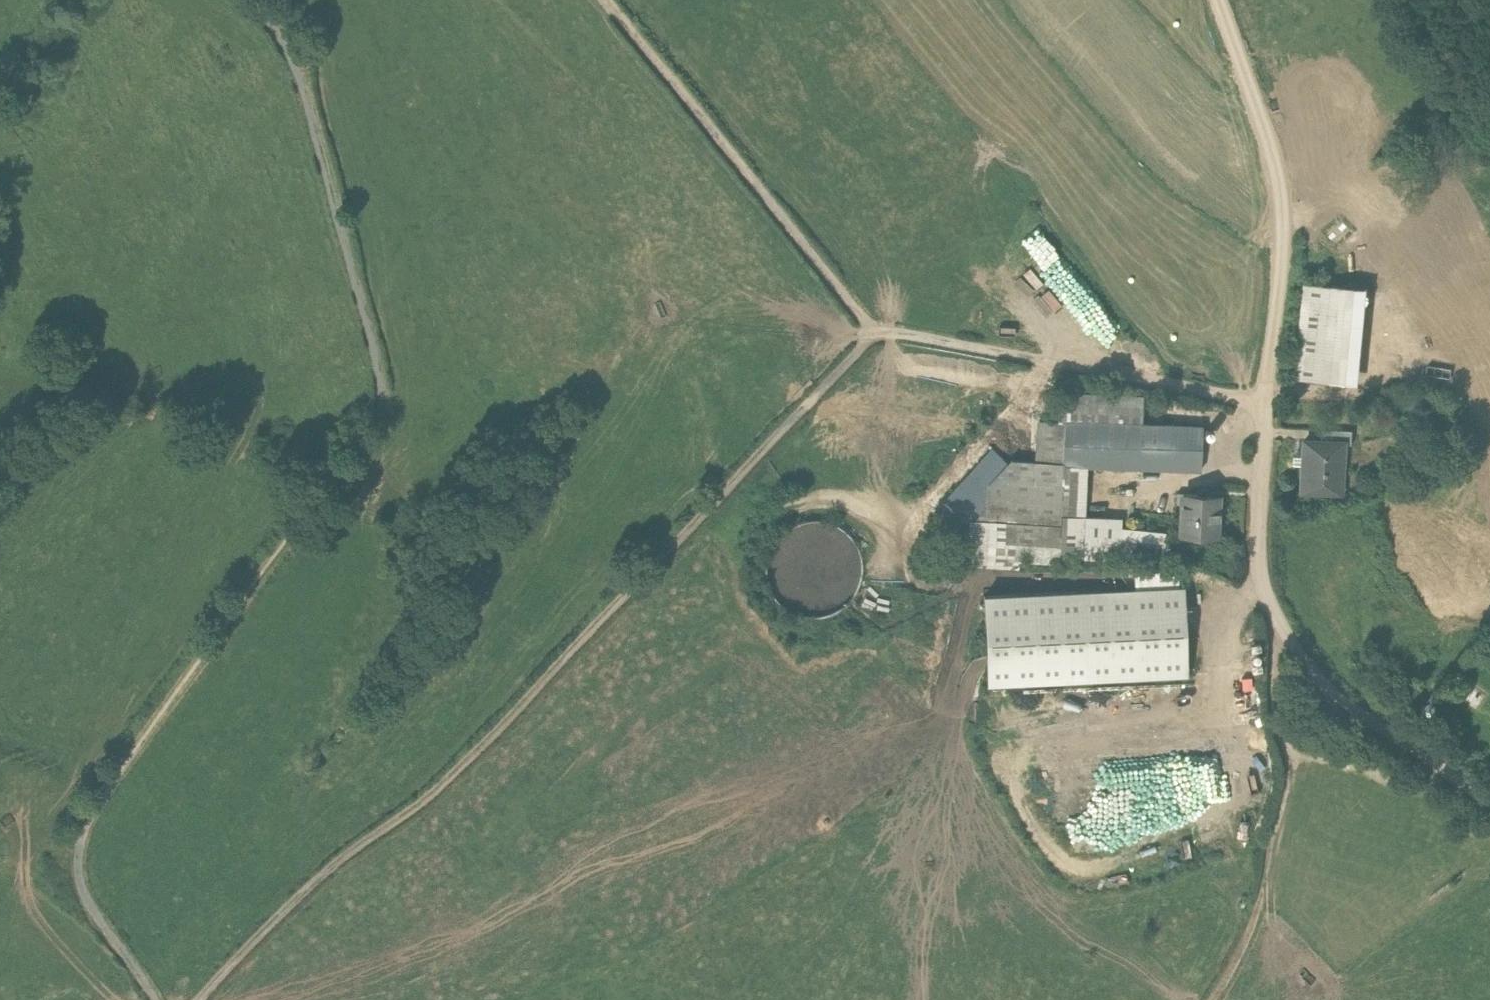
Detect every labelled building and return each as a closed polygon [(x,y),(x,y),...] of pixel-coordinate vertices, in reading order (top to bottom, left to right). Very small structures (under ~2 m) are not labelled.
[(1306,282),(1298,377),(1365,383),(1374,288),(1306,282)] [(950,502),(978,529),(978,561),(1070,563),(1070,547),(1131,549),(1132,511),(1095,510),(1096,460),(1213,463),(1214,420),(1152,419),(1153,390),(1063,388),(1062,417),(1047,417),(1046,456),(1015,455),(1004,445),(950,502)] [(1313,435),(1310,490),(1349,492),(1352,437),(1313,435)] [(1195,530),(1229,532),(1232,490),(1198,487),(1195,530)] [(1182,586),(983,593),(986,685),(1185,678),(1182,586)] [(1050,797),(1049,817),(1093,818),(1094,787),(1154,788),(1155,748),(1054,746),(1053,797),(1050,797)]
